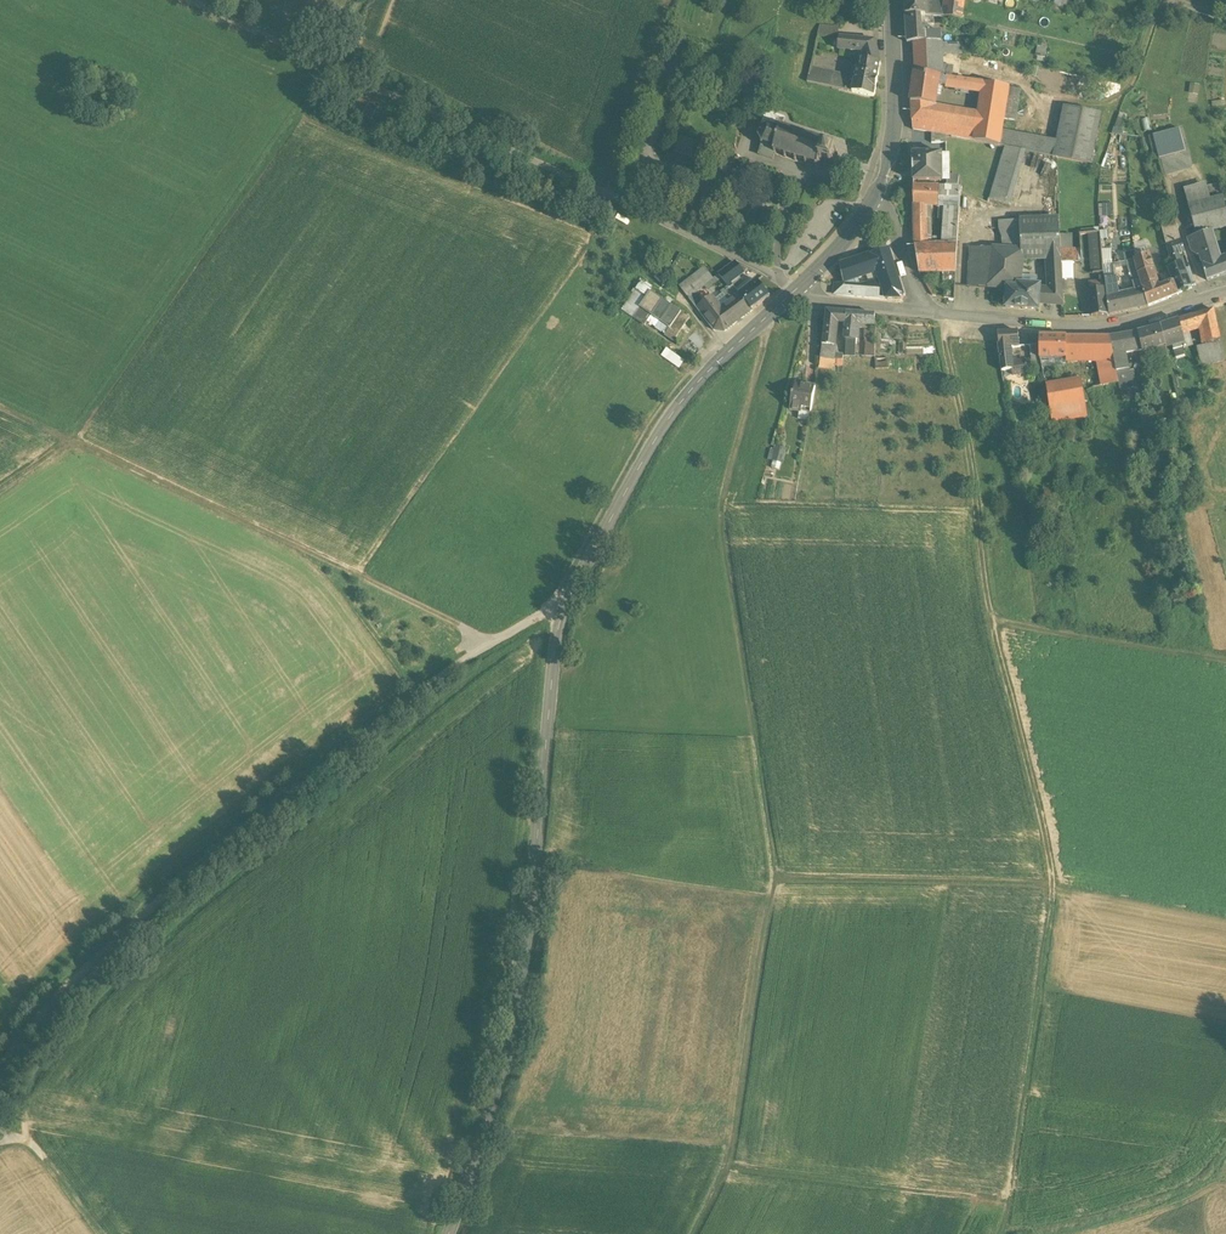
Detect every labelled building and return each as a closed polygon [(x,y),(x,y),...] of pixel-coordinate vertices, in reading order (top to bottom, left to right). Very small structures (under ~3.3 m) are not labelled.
[(905,14),(920,15),(943,17),(944,8),(944,6),(928,5),(928,0),(906,0),(905,14)] [(948,6),(963,8),(964,0),(949,0),(948,6)] [(963,8),(948,6),(948,9),(947,18),(961,20),(963,8)] [(920,15),(905,14),(907,43),(914,42),(929,42),(929,32),(929,28),(921,28),(920,15)] [(838,27),(820,25),(818,34),(837,36),(838,27)] [(948,43),(947,32),(929,32),(929,42),(930,43),(943,43),(948,43)] [(875,40),(837,36),(835,48),(865,51),(864,60),(881,63),(881,62),(875,40)] [(930,43),(929,42),(914,42),(915,62),(943,66),(943,43),(930,43)] [(964,44),(950,43),(949,54),(964,55),(964,44)] [(881,63),(864,60),(863,69),(879,72),(881,63)] [(943,66),(915,62),(915,73),(940,77),(943,77),(943,66)] [(856,77),(810,67),(807,82),(842,89),(844,78),(855,80),(856,77)] [(863,69),(858,68),(856,77),(855,80),(853,91),(874,96),(879,72),(863,69)] [(940,77),(915,73),(911,102),(935,104),(938,86),(940,77)] [(943,77),(940,77),(938,86),(982,93),(984,84),(943,77)] [(855,80),(844,78),(842,89),(853,91),(855,80)] [(982,93),(978,116),(975,141),(999,146),(1001,131),(1003,119),(1008,88),(984,84),(982,93)] [(1020,90),(1008,88),(1003,119),(1015,121),(1020,90)] [(377,107),(368,102),(362,114),(371,119),(377,107)] [(935,104),(911,102),(913,129),(931,133),(946,136),(954,137),(975,141),(978,116),(934,107),(935,104)] [(1058,142),(1055,157),(1057,158),(1057,156),(1090,163),(1100,116),(1065,108),(1058,142)] [(786,119),(772,114),(769,125),(768,125),(768,128),(763,130),(761,128),(760,130),(762,132),(760,137),(757,137),(757,138),(760,138),(763,143),(761,145),(762,146),(760,155),(773,160),(774,155),(775,155),(776,153),(784,156),(784,158),(785,158),(786,156),(795,159),(794,161),(796,162),(796,160),(805,163),(804,165),(806,165),(807,163),(816,166),(815,168),(816,169),(817,167),(818,167),(818,165),(821,166),(822,164),(820,163),(820,161),(822,162),(823,160),(830,163),(829,165),(831,166),(832,164),(833,164),(835,164),(836,162),(834,162),(836,155),(838,155),(839,153),(837,152),(836,152),(837,150),(834,148),(833,146),(831,145),(829,147),(828,145),(829,144),(827,143),(827,142),(826,142),(827,140),(825,139),(824,141),(815,139),(816,136),(815,136),(814,138),(805,135),(806,133),(804,132),(803,135),(795,132),(796,130),(784,126),(786,119)] [(1116,133),(1125,134),(1126,118),(1117,117),(1116,133)] [(1178,129),(1153,135),(1159,159),(1181,153),(1178,144),(1181,143),(1178,129)] [(1058,142),(1001,131),(999,146),(1055,157),(1058,142)] [(946,136),(931,133),(932,144),(946,143),(946,136)] [(693,142),(681,137),(675,153),(693,160),(693,143),(693,142)] [(943,154),(913,154),(913,164),(913,172),(913,181),(943,181),(943,154)] [(1003,154),(989,198),(1005,203),(1018,158),(1003,154)] [(959,177),(948,176),(948,186),(958,187),(959,177)] [(1205,184),(1184,189),(1189,206),(1209,200),(1206,188),(1207,188),(1205,184)] [(937,186),(914,185),(913,186),(914,205),(915,205),(926,206),(937,206),(937,186)] [(1207,188),(1206,188),(1209,200),(1224,197),(1221,185),(1207,188)] [(958,187),(948,186),(947,186),(937,186),(937,206),(943,207),(960,207),(961,192),(962,187),(958,187)] [(1189,206),(1197,235),(1207,232),(1225,228),(1225,208),(1224,197),(1209,200),(1189,206)] [(926,206),(915,205),(915,215),(924,215),(927,218),(926,206)] [(960,207),(943,207),(941,227),(944,228),(943,246),(957,245),(960,207)] [(924,215),(915,215),(915,246),(927,246),(927,218),(924,215)] [(1061,250),(1059,220),(1019,220),(1020,222),(1021,236),(1022,259),(1048,259),(1061,258),(1061,250)] [(1002,237),(1021,236),(1020,222),(999,223),(999,230),(1002,237)] [(1197,235),(1197,236),(1188,239),(1192,252),(1198,256),(1199,256),(1213,250),(1211,246),(1207,232),(1197,235)] [(1170,234),(1164,236),(1166,245),(1177,242),(1175,233),(1170,234)] [(1103,273),(1100,234),(1088,235),(1091,274),(1103,273)] [(1021,236),(1002,237),(1002,248),(993,248),(988,286),(1007,287),(1007,286),(1019,287),(1019,285),(1019,281),(1022,259),(1021,236)] [(1177,242),(1166,245),(1174,266),(1182,263),(1179,254),(1185,252),(1181,241),(1177,242)] [(943,246),(940,246),(931,246),(927,246),(915,246),(915,247),(920,272),(933,295),(954,299),(957,245),(943,246)] [(993,248),(971,246),(968,285),(988,286),(993,248)] [(1147,247),(1135,250),(1135,258),(1136,260),(1149,257),(1147,247)] [(888,249),(871,254),(876,271),(881,285),(882,288),(900,282),(888,249)] [(1213,250),(1199,256),(1207,281),(1224,275),(1219,260),(1215,249),(1213,250)] [(1081,250),(1061,250),(1061,258),(1061,264),(1073,264),(1082,264),(1081,250)] [(871,254),(840,264),(843,277),(852,278),(876,271),(871,254)] [(1149,257),(1136,260),(1141,278),(1144,288),(1149,306),(1164,300),(1160,288),(1154,273),(1153,270),(1149,257)] [(1061,258),(1048,259),(1050,298),(1050,302),(1052,306),(1052,315),(1063,316),(1064,300),(1063,280),(1061,264),(1061,258)] [(718,274),(728,286),(743,275),(734,262),(718,274)] [(1182,263),(1174,266),(1168,268),(1174,282),(1178,294),(1191,289),(1182,263)] [(1073,264),(1061,264),(1063,280),(1074,280),(1073,264)] [(696,291),(712,279),(703,266),(680,284),(697,309),(704,304),(696,291)] [(852,278),(843,277),(844,284),(852,285),(852,278)] [(1109,278),(1105,279),(1107,297),(1116,295),(1114,278),(1109,278)] [(757,280),(739,293),(752,310),(769,296),(757,280)] [(852,285),(844,284),(844,285),(836,285),(834,294),(856,296),(903,297),(904,294),(900,282),(882,288),(881,285),(868,285),(868,287),(852,285)] [(1174,282),(1160,288),(1164,300),(1179,294),(1178,294),(1174,282)] [(1021,285),(1019,285),(1019,287),(1007,286),(1007,287),(1006,306),(1037,309),(1039,309),(1039,298),(1040,286),(1021,285)] [(1104,288),(1089,290),(1092,316),(1108,316),(1104,288)] [(1139,289),(1135,290),(1140,308),(1149,306),(1144,288),(1139,289)] [(1135,290),(1127,292),(1132,310),(1140,308),(1135,290)] [(650,291),(632,317),(644,325),(651,315),(662,299),(650,291)] [(1116,295),(1107,297),(1109,315),(1132,310),(1127,292),(1116,295)] [(739,293),(721,307),(734,323),(752,310),(739,293)] [(721,307),(713,297),(704,304),(720,324),(724,330),(734,323),(721,307)] [(1050,298),(1039,298),(1039,309),(1037,309),(1037,314),(1052,315),(1052,306),(1050,302),(1050,298)] [(690,318),(662,299),(651,315),(670,328),(667,332),(676,338),(690,318)] [(720,324),(704,304),(697,309),(713,330),(720,324)] [(847,311),(827,310),(824,335),(823,341),(833,342),(834,342),(837,321),(846,322),(847,311)] [(1213,310),(1190,317),(1193,327),(1201,325),(1206,345),(1198,347),(1201,364),(1211,361),(1212,365),(1224,362),(1213,310)] [(859,312),(847,311),(846,322),(844,339),(846,339),(856,339),(858,323),(859,312)] [(866,313),(859,312),(858,323),(866,323),(866,313)] [(875,314),(866,313),(866,323),(875,324),(875,314)] [(1190,317),(1179,321),(1182,331),(1193,327),(1190,317)] [(1179,321),(1160,326),(1165,346),(1166,347),(1172,345),(1185,342),(1182,331),(1179,321)] [(1160,326),(1138,333),(1142,351),(1143,352),(1159,347),(1165,346),(1160,326)] [(1033,330),(1026,330),(1027,343),(1030,342),(1031,359),(1011,362),(1012,369),(1040,364),(1038,356),(1040,356),(1040,336),(1033,336),(1033,330)] [(1026,330),(1018,331),(1019,343),(1027,343),(1026,330)] [(1018,331),(998,332),(999,343),(997,343),(1001,371),(1012,369),(1011,362),(1011,347),(1019,346),(1019,343),(1018,331)] [(1138,333),(1128,334),(1131,353),(1142,351),(1138,333)] [(1128,334),(1110,337),(1114,361),(1115,366),(1127,363),(1126,357),(1127,356),(1127,354),(1131,353),(1128,334)] [(1066,336),(1040,336),(1040,356),(1040,358),(1066,358),(1066,336)] [(1078,337),(1066,336),(1066,358),(1078,358),(1078,337)] [(1110,337),(1078,337),(1078,358),(1078,360),(1114,361),(1110,337)] [(856,339),(846,339),(845,350),(856,351),(874,352),(874,340),(856,339)] [(833,342),(823,341),(820,363),(842,365),(843,355),(838,354),(838,359),(833,359),(833,342)] [(1185,342),(1172,345),(1174,351),(1186,347),(1185,342)] [(1165,346),(1159,347),(1161,357),(1168,355),(1166,347),(1165,346)] [(674,352),(669,359),(680,368),(686,360),(674,352)] [(888,358),(874,359),(875,369),(888,368),(888,358)] [(1048,360),(1040,360),(1044,378),(1057,375),(1055,367),(1052,367),(1050,363),(1048,360)] [(1127,363),(1115,366),(1116,373),(1128,369),(1127,363)] [(1128,369),(1116,373),(1119,390),(1136,386),(1133,372),(1129,372),(1128,369)] [(1082,382),(1046,387),(1050,408),(1085,402),(1082,382)] [(815,386),(795,383),(793,393),(792,393),(792,395),(790,409),(810,413),(815,386)] [(1085,402),(1050,408),(1052,422),(1087,416),(1085,402)] [(1061,422),(1052,422),(1054,438),(1063,437),(1061,422)] [(806,442),(805,457),(815,457),(816,443),(806,442)] [(770,459),(774,460),(772,467),(782,469),(788,448),(774,444),(770,459)]
